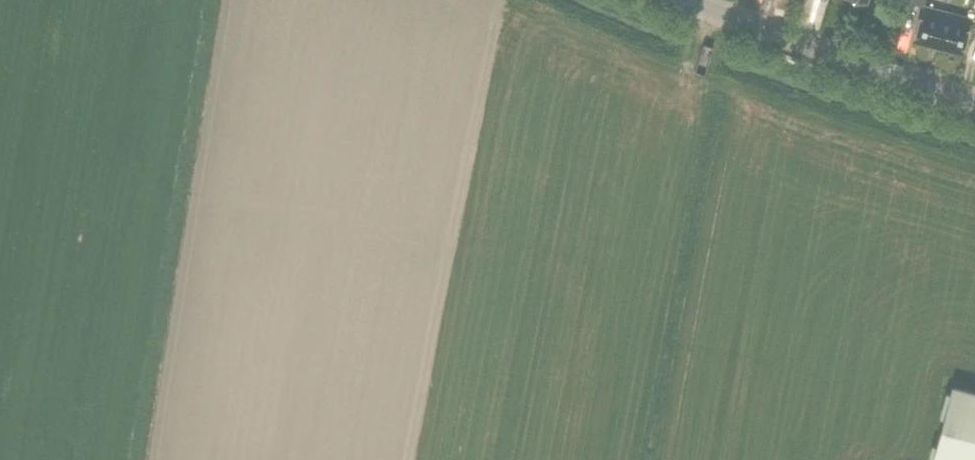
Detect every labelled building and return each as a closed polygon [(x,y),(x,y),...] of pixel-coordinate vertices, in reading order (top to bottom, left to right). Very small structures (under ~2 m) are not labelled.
[(971,16),(923,4),(914,39),(962,51),(971,16)] [(953,383),(932,459),(974,459),(974,389),(953,383)]
